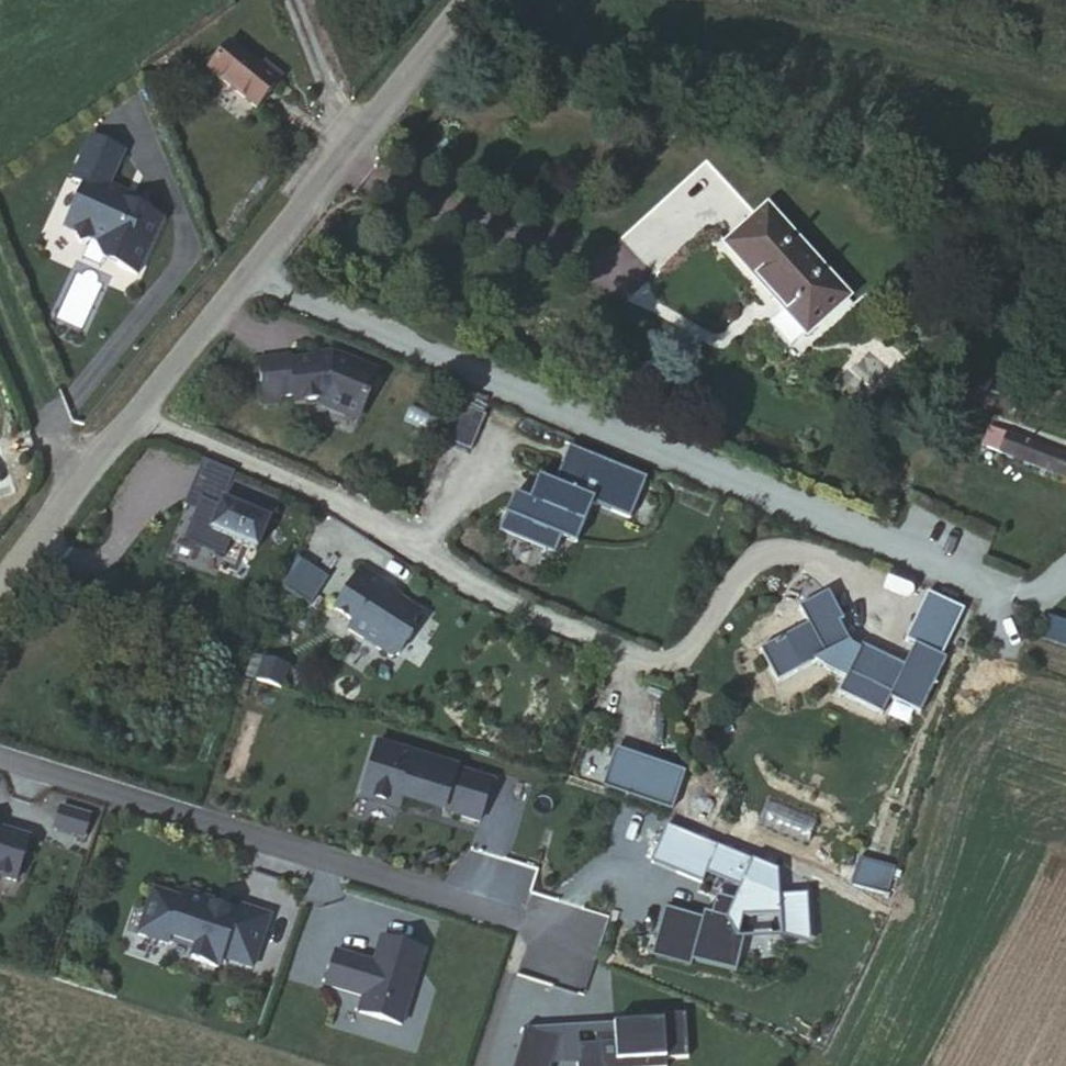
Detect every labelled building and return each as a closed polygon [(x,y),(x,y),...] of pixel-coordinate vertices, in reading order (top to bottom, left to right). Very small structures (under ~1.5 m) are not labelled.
[(261,75),(231,49),(209,72),(254,114),(281,86),(265,71),(261,75)] [(125,153),(93,139),(74,182),(86,187),(66,230),(78,235),(82,246),(93,241),(111,249),(106,262),(139,277),(165,221),(149,216),(145,202),(110,187),(125,153)] [(765,209),(725,245),(806,334),(846,298),(765,209)] [(789,348),(801,337),(780,316),(768,327),(789,348)] [(319,348),(320,360),(338,359),(341,352),(331,347),(319,348)] [(294,405),(318,402),(326,401),(359,415),(380,371),(341,352),(338,359),(320,360),(292,364),(290,358),(258,361),(263,406),(277,405),(281,399),(293,398),(294,405)] [(326,401),(318,402),(357,420),(359,415),(326,401)] [(443,439),(470,450),(484,415),(458,404),(443,439)] [(985,446),(1003,453),(1009,435),(991,429),(985,446)] [(1003,453),(1065,474),(1065,453),(1009,435),(1003,453)] [(646,473),(570,441),(556,475),(538,469),(528,493),(514,487),(498,527),(554,550),(562,530),(577,536),(592,500),(630,515),(646,473)] [(230,483),(209,531),(254,551),(276,503),(230,483)] [(426,601),(362,562),(335,601),(350,610),(348,627),(391,657),(426,601)] [(967,611),(931,593),(908,640),(918,644),(908,667),(865,646),(863,650),(855,646),(848,626),(853,624),(842,594),(811,606),(817,624),(766,643),(778,677),(817,663),(849,678),(841,693),(885,715),(893,699),(923,714),(949,660),(945,657),(967,611)] [(1038,639),(1065,648),(1065,622),(1046,616),(1038,639)] [(380,746),(363,800),(401,812),(404,801),(434,811),(436,805),(446,809),(445,814),(480,825),(493,784),(459,773),(459,771),(380,746)] [(604,786),(674,809),(686,772),(616,749),(604,786)] [(88,838),(95,812),(59,803),(53,829),(88,838)] [(20,880),(32,837),(0,826),(0,873),(20,880)] [(667,831),(652,867),(704,887),(709,873),(749,889),(742,907),(723,902),(718,920),(705,917),(703,923),(671,915),(657,964),(691,973),(692,966),(731,974),(743,922),(780,922),(781,942),(810,940),(808,900),(780,902),(779,877),(667,831)] [(853,892),(885,900),(893,873),(861,864),(853,892)] [(180,892),(151,883),(135,930),(169,939),(171,932),(194,940),(190,953),(220,963),(222,955),(255,967),(271,910),(236,899),(234,904),(181,888),(180,892)] [(404,1023),(427,945),(378,930),(371,954),(335,944),(322,983),(362,994),(358,1009),(404,1023)] [(512,1065),(548,1065),(550,1060),(579,1058),(578,1065),(631,1065),(666,1065),(665,1054),(690,1053),(686,1011),(527,1024),(512,1065)]
